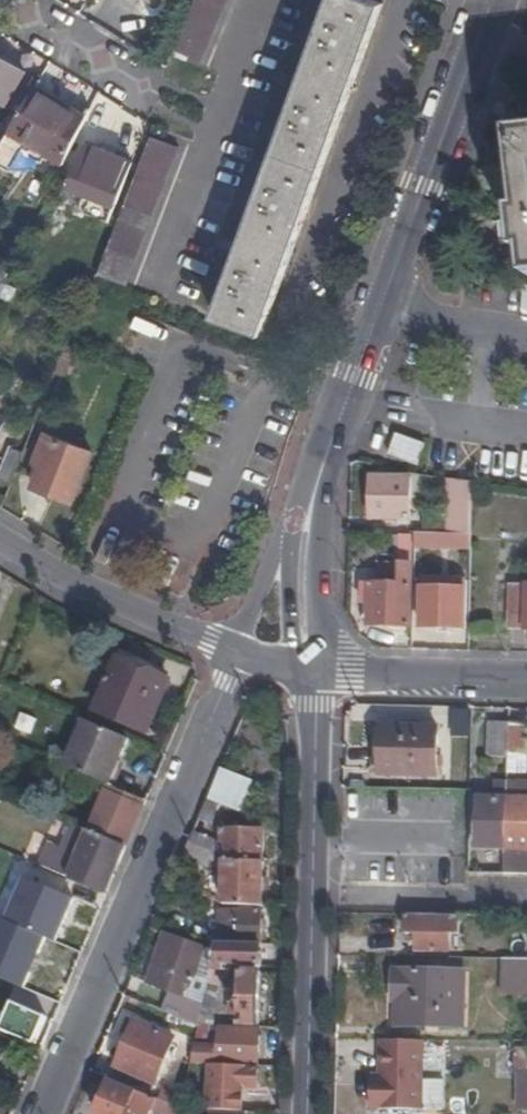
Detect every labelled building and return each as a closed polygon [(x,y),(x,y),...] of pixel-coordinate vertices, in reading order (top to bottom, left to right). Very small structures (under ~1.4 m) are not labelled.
[(173,56),(200,68),(228,0),(197,0),(173,56)] [(370,0),(332,0),(218,316),(266,334),(385,6),(370,0)] [(5,109),(18,87),(25,75),(0,60),(0,106),(5,109)] [(32,97),(18,87),(5,109),(19,118),(32,97)] [(85,122),(36,92),(32,97),(19,118),(0,150),(0,166),(9,171),(19,153),(25,143),(42,154),(63,166),(85,122)] [(516,134),(526,232),(526,133),(516,134)] [(183,148),(153,136),(100,275),(129,286),(183,148)] [(36,163),(42,154),(25,143),(19,153),(36,163)] [(110,226),(132,166),(88,149),(72,192),(91,199),(85,217),(110,226)] [(10,275),(5,272),(0,269),(0,296),(10,275)] [(423,442),(396,433),(389,454),(417,463),(423,442)] [(71,505),(90,455),(44,437),(36,459),(43,462),(32,490),(71,505)] [(21,455),(10,451),(0,478),(0,483),(9,486),(21,455)] [(410,477),(373,476),(371,519),(410,519),(410,477)] [(471,535),(472,482),(454,479),(452,534),(471,535)] [(471,543),(471,535),(452,534),(443,533),(443,542),(471,543)] [(398,584),(370,584),(369,626),(410,627),(411,564),(399,564),(398,584)] [(413,649),(427,649),(428,627),(465,628),(467,583),(448,583),(448,590),(423,589),(421,626),(413,626),(413,649)] [(525,629),(526,584),(511,583),(509,628),(525,629)] [(4,631),(7,631),(22,594),(20,593),(4,631)] [(122,654),(119,662),(149,674),(153,667),(122,654)] [(149,674),(119,662),(97,714),(148,735),(171,684),(149,674)] [(468,736),(472,711),(456,709),(452,733),(468,736)] [(507,751),(508,722),(489,721),(488,753),(507,753),(507,751)] [(508,722),(507,751),(526,752),(526,722),(508,722)] [(87,723),(66,769),(110,788),(130,742),(87,723)] [(436,774),(438,729),(381,728),(380,773),(436,774)] [(507,751),(507,753),(507,774),(526,774),(526,752),(507,751)] [(221,769),(209,800),(240,812),(252,781),(221,769)] [(526,876),(526,790),(524,790),(525,783),(506,782),(506,785),(504,849),(503,875),(526,876)] [(476,848),(504,849),(506,785),(495,784),(494,800),(478,799),(476,848)] [(108,796),(91,835),(127,850),(144,812),(133,807),(136,800),(120,793),(117,800),(108,796)] [(45,871),(108,898),(127,850),(91,835),(75,828),(63,854),(54,850),(45,871)] [(226,847),(226,856),(232,859),(263,859),(264,829),(223,829),(222,847),(226,847)] [(209,849),(189,842),(184,856),(203,863),(209,849)] [(491,872),(494,851),(472,848),(470,869),(491,872)] [(224,860),(223,904),(262,906),(263,861),(224,860)] [(0,928),(0,979),(29,990),(49,940),(61,944),(79,899),(21,876),(0,928)] [(220,909),(218,943),(262,944),(263,911),(220,909)] [(459,916),(406,915),(406,935),(418,935),(418,950),(451,951),(451,934),(459,934),(459,916)] [(156,985),(150,1004),(200,1025),(200,1024),(202,1016),(205,1000),(216,951),(204,947),(205,946),(165,932),(148,982),(156,985)] [(218,943),(216,951),(205,1000),(202,1016),(202,1024),(213,1025),(224,971),(231,971),(231,964),(262,965),(262,944),(218,943)] [(505,959),(504,989),(526,989),(526,960),(505,959)] [(392,998),(398,998),(397,1027),(463,1028),(464,971),(393,970),(392,998)] [(232,1003),(242,1003),(241,1023),(260,1023),(261,971),(242,971),(242,990),(232,990),(232,1003)] [(46,1018),(52,1003),(23,991),(17,1006),(46,1018)] [(49,1020),(46,1018),(17,1006),(9,1022),(5,1032),(37,1046),(49,1020)] [(5,1032),(9,1022),(3,1019),(0,1026),(0,1030),(5,1032)] [(174,1038),(135,1022),(117,1066),(156,1083),(174,1038)] [(242,1064),(258,1064),(259,1047),(259,1028),(220,1026),(219,1046),(195,1045),(192,1063),(217,1063),(242,1064)] [(422,1040),(381,1040),(380,1084),(372,1083),(372,1109),(422,1109),(422,1040)] [(526,1111),(526,1043),(518,1043),(517,1069),(519,1070),(518,1111),(526,1111)] [(192,1063),(188,1077),(217,1080),(216,1085),(256,1086),(258,1067),(217,1066),(217,1063),(192,1063)] [(135,1089),(133,1092),(110,1082),(97,1113),(129,1113),(130,1111),(138,1113),(149,1113),(151,1109),(155,1098),(135,1089)] [(160,1100),(182,1109),(185,1093),(166,1086),(160,1100)] [(182,1109),(160,1100),(155,1098),(151,1109),(162,1113),(179,1113),(182,1109)]
